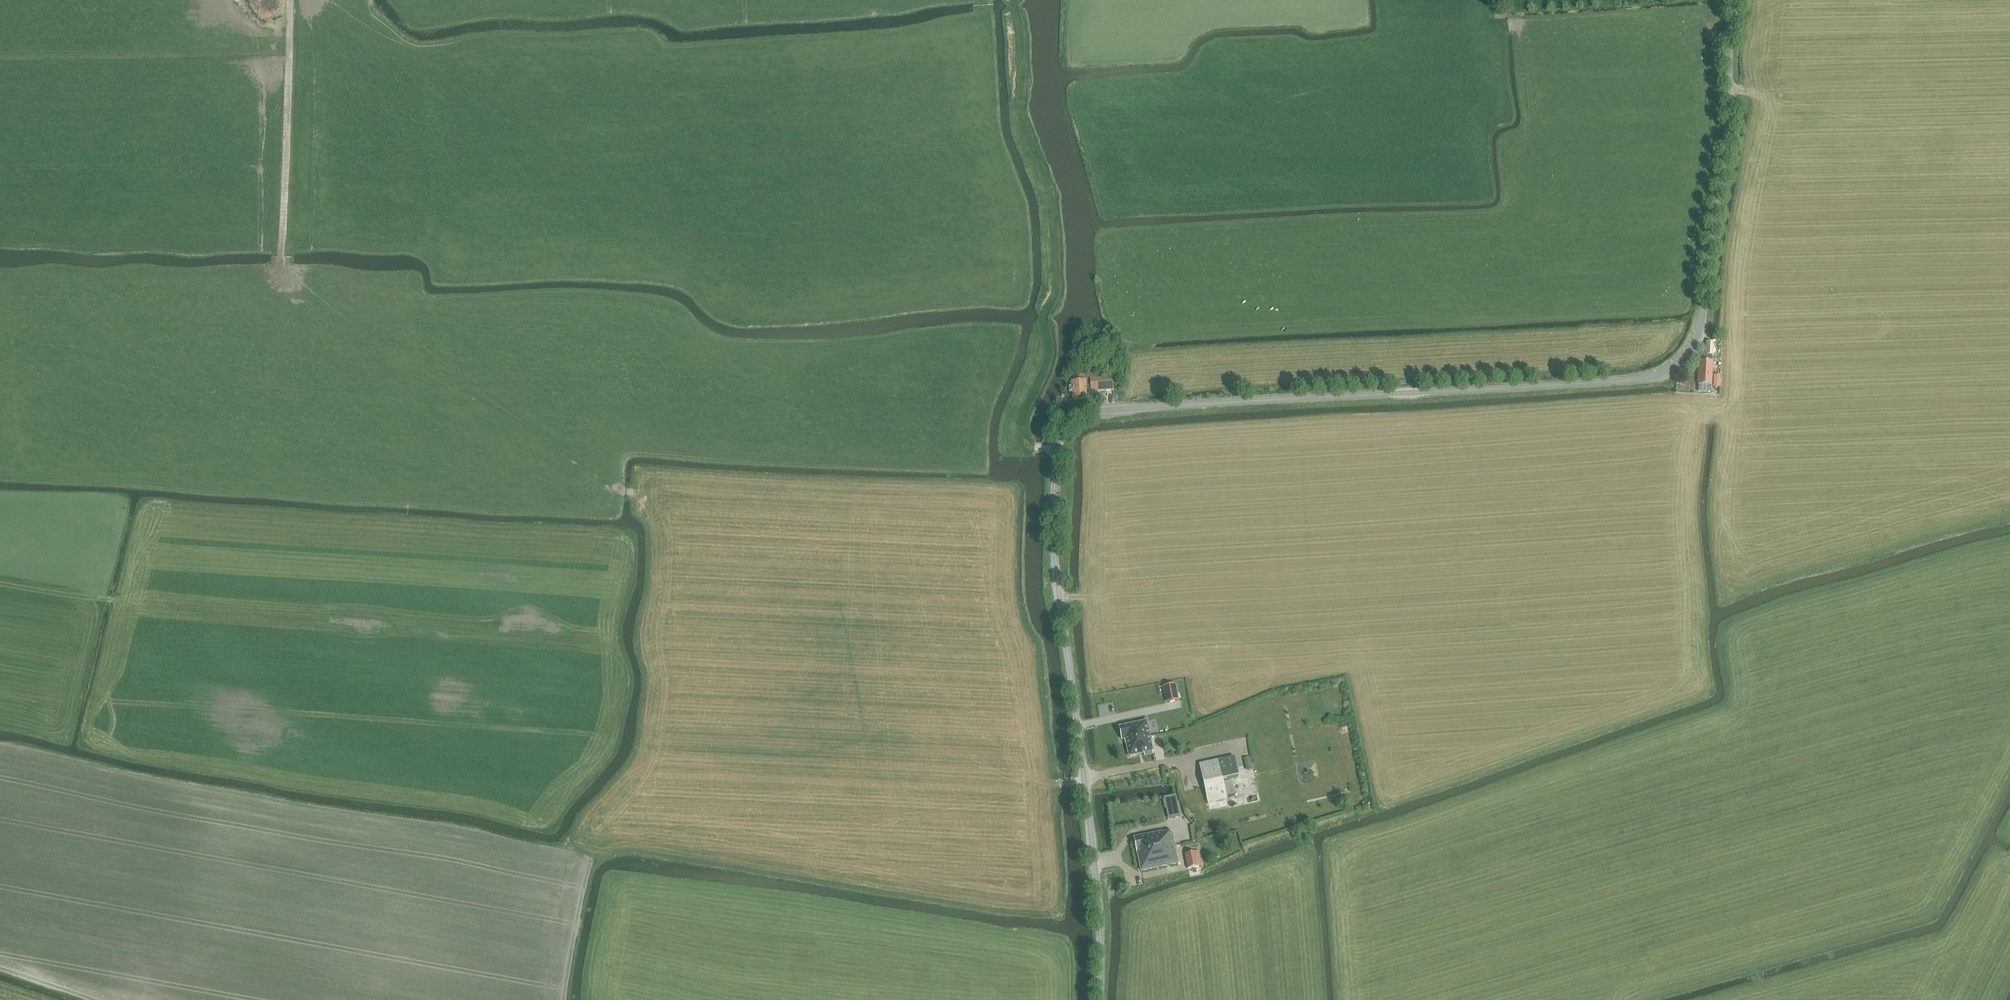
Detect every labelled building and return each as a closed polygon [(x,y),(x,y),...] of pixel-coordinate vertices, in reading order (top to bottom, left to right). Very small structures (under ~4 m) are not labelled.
[(1699,384),(1698,391),(1710,392),(1711,385),(1713,362),(1712,362),(1712,356),(1713,356),(1714,343),(1706,343),(1705,354),(1703,354),(1700,356),(1700,362),(1699,362),(1699,384)] [(1088,371),(1085,372),(1086,375),(1086,383),(1086,392),(1091,392),(1114,390),(1113,376),(1106,377),(1106,370),(1100,371),(1100,361),(1088,361),(1088,371)] [(1079,375),(1079,382),(1072,382),(1073,399),(1087,398),(1086,392),(1086,383),(1086,375),(1079,375)] [(1170,693),(1166,693),(1168,703),(1178,700),(1174,685),(1168,686),(1170,693)] [(1147,721),(1119,727),(1122,740),(1125,739),(1126,742),(1150,737),(1147,721)] [(1150,737),(1126,742),(1126,743),(1129,756),(1129,757),(1144,753),(1145,756),(1153,754),(1153,751),(1150,737)] [(1223,781),(1239,777),(1234,757),(1200,764),(1208,803),(1219,801),(1218,800),(1215,783),(1223,781)] [(1176,796),(1164,798),(1169,819),(1180,817),(1176,796)] [(1137,852),(1138,854),(1175,847),(1172,832),(1162,834),(1162,832),(1134,838),(1137,852)] [(1141,871),(1142,871),(1178,863),(1175,847),(1138,854),(1141,871)] [(1199,867),(1196,852),(1185,854),(1189,869),(1199,867)]
